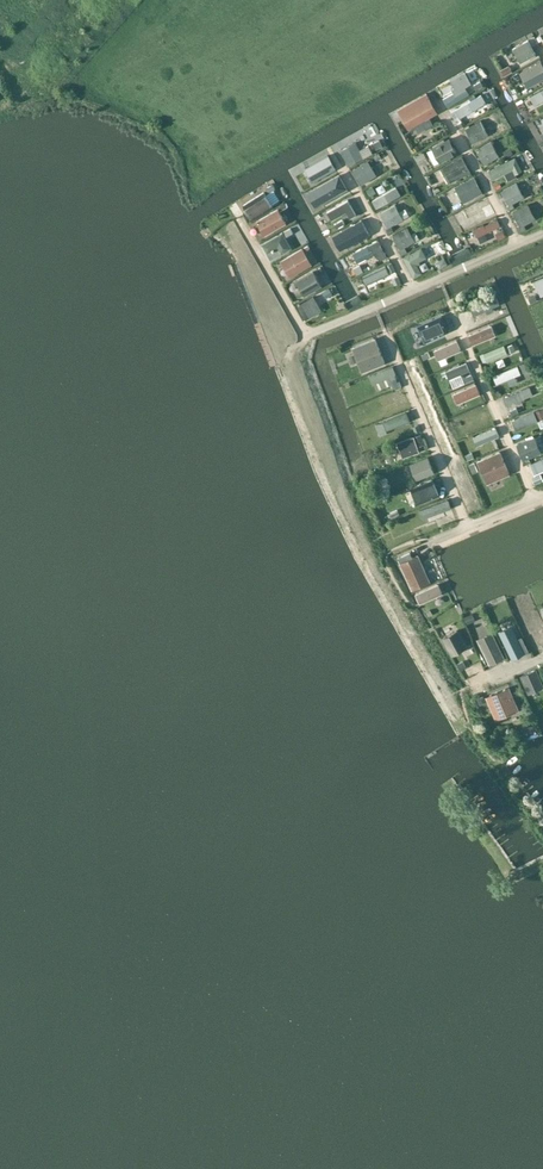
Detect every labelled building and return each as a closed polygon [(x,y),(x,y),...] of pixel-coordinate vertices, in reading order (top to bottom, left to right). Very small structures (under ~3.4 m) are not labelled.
[(523,64),(530,81),(542,76),(542,57),(523,64)] [(503,62),(506,69),(514,66),(511,59),(503,62)] [(449,100),(470,89),(466,81),(445,92),(449,100)] [(542,96),(542,83),(531,90),(536,99),(542,96)] [(457,101),(463,114),(489,103),(484,90),(457,101)] [(524,114),(533,109),(522,91),(513,96),(524,114)] [(426,93),(397,110),(408,128),(437,112),(426,93)] [(536,135),(542,131),(542,129),(535,113),(527,118),(536,135)] [(473,143),(488,135),(480,121),(465,129),(473,143)] [(492,125),(495,132),(503,128),(500,121),(492,125)] [(440,161),(457,152),(449,139),(433,148),(440,161)] [(504,142),(507,151),(513,149),(510,140),(504,142)] [(499,156),(492,143),(478,151),(484,164),(499,156)] [(372,154),(354,162),(361,176),(378,168),(372,154)] [(462,158),(441,169),(445,176),(452,172),(456,178),(470,171),(462,158)] [(346,188),(339,175),(312,191),(319,203),(346,188)] [(474,178),(457,187),(460,193),(459,194),(463,202),(478,194),(477,191),(480,189),(474,178)] [(398,182),(373,194),(377,202),(402,190),(398,182)] [(509,205),(524,197),(517,183),(502,192),(509,205)] [(534,200),(542,193),(539,189),(531,196),(534,200)] [(248,203),(253,212),(276,199),(270,190),(248,203)] [(467,204),(475,218),(496,206),(487,192),(467,204)] [(336,199),(341,213),(356,207),(352,194),(336,199)] [(388,227),(403,219),(396,205),(381,214),(388,227)] [(521,226),(535,218),(528,205),(514,213),(521,226)] [(278,209),(257,221),(265,235),(286,223),(278,209)] [(498,213),(475,223),(478,231),(502,220),(498,213)] [(370,235),(362,219),(339,232),(347,247),(370,235)] [(504,223),(496,227),(499,234),(508,230),(504,223)] [(408,228),(393,236),(400,249),(415,241),(408,228)] [(282,234),(263,245),(267,253),(278,247),(282,253),(290,248),(282,234)] [(378,240),(353,253),(358,263),(374,254),(376,256),(378,255),(381,260),(387,257),(378,240)] [(413,270),(422,267),(418,257),(428,253),(424,242),(406,249),(413,270)] [(387,259),(363,267),(367,278),(391,270),(387,259)] [(304,294),(321,284),(313,271),(297,281),(304,294)] [(301,298),(308,312),(323,305),(316,291),(301,298)] [(429,333),(448,325),(443,314),(424,322),(429,333)] [(491,326),(469,335),(473,344),(495,335),(491,326)] [(375,340),(354,348),(363,371),(384,363),(375,340)] [(484,346),(487,354),(508,348),(506,340),(484,346)] [(457,341),(435,350),(439,359),(460,350),(457,341)] [(496,377),(523,370),(520,359),(499,364),(500,368),(494,369),(496,377)] [(370,369),(376,386),(392,380),(394,385),(402,382),(394,360),(370,369)] [(463,378),(465,383),(474,379),(472,374),(463,378)] [(505,391),(509,400),(542,387),(538,374),(530,377),(531,381),(505,391)] [(383,402),(391,401),(391,403),(407,400),(404,384),(380,390),(383,402)] [(476,384),(454,394),(458,403),(479,393),(476,384)] [(513,414),(517,423),(540,415),(542,420),(542,403),(513,414)] [(388,425),(411,416),(407,406),(384,415),(388,425)] [(483,406),(460,416),(460,423),(464,426),(483,419),(483,420),(488,418),(483,406)] [(373,411),(361,417),(364,424),(376,419),(373,411)] [(379,427),(387,425),(384,416),(376,418),(379,427)] [(399,437),(405,451),(420,445),(418,438),(424,436),(422,429),(399,437)] [(535,437),(518,445),(524,459),(541,451),(535,437)] [(500,452),(478,461),(487,483),(509,474),(500,452)] [(523,465),(533,488),(542,483),(542,456),(523,465)] [(411,464),(417,479),(434,471),(428,457),(411,464)] [(469,465),(473,473),(478,471),(474,463),(469,465)] [(419,497),(441,490),(435,473),(413,480),(419,497)] [(424,511),(453,504),(451,495),(422,502),(424,511)] [(409,553),(397,558),(412,590),(429,581),(417,555),(412,558),(409,553)] [(438,584),(416,594),(420,603),(442,593),(438,584)] [(505,596),(485,604),(512,665),(534,655),(511,609),(505,596)] [(456,630),(442,638),(451,655),(466,647),(456,630)] [(491,632),(478,639),(490,664),(504,658),(491,632)] [(521,676),(529,693),(542,687),(535,670),(521,676)] [(509,687),(487,697),(496,719),(508,714),(507,709),(516,705),(509,687)]
